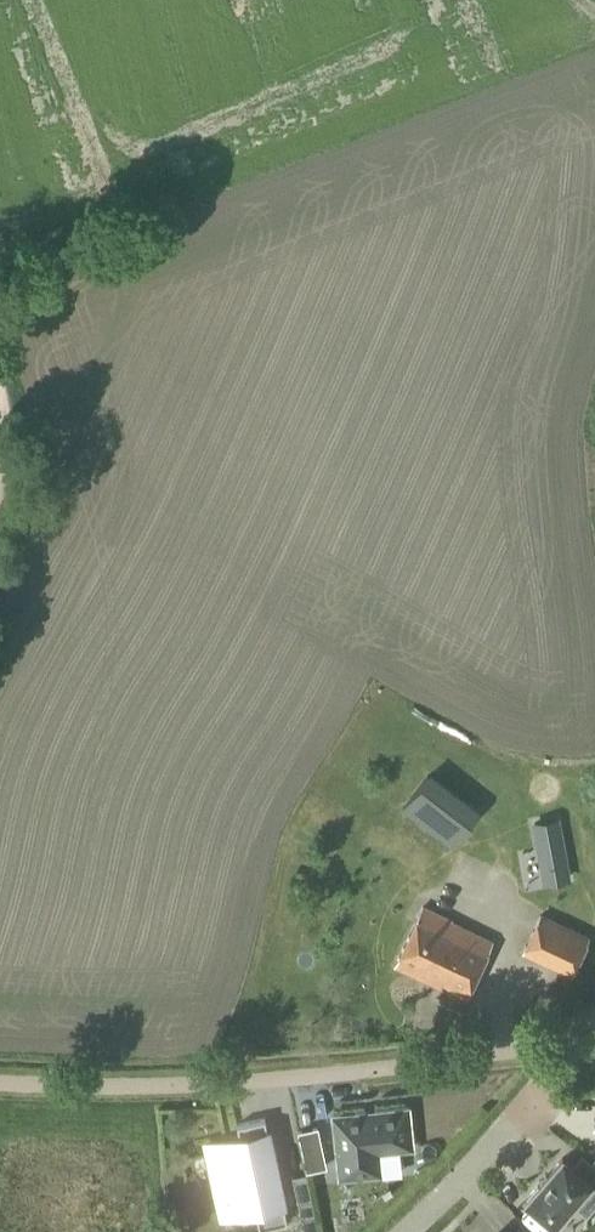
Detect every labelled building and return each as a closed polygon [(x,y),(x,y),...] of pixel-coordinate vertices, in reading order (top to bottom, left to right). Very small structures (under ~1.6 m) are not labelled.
[(402,808),(437,836),(462,804),(427,777),(402,808)] [(540,821),(544,846),(566,842),(562,817),(540,821)] [(430,982),(457,925),(450,922),(451,921),(423,907),(395,966),(430,982)] [(571,974),(588,938),(541,916),(524,952),(571,974)] [(457,925),(430,982),(465,999),(491,942),(457,925)] [(340,1178),(379,1174),(377,1152),(412,1148),(408,1108),(333,1116),(340,1178)] [(259,1229),(287,1223),(265,1119),(237,1125),(240,1139),(206,1147),(218,1203),(252,1196),(259,1229)] [(306,1171),(325,1167),(317,1128),(298,1132),(306,1171)] [(582,1155),(572,1166),(562,1158),(525,1201),(554,1226),(573,1204),(586,1216),(594,1206),(594,1166),(582,1155)] [(315,1217),(306,1174),(291,1177),(301,1219),(315,1217)]
